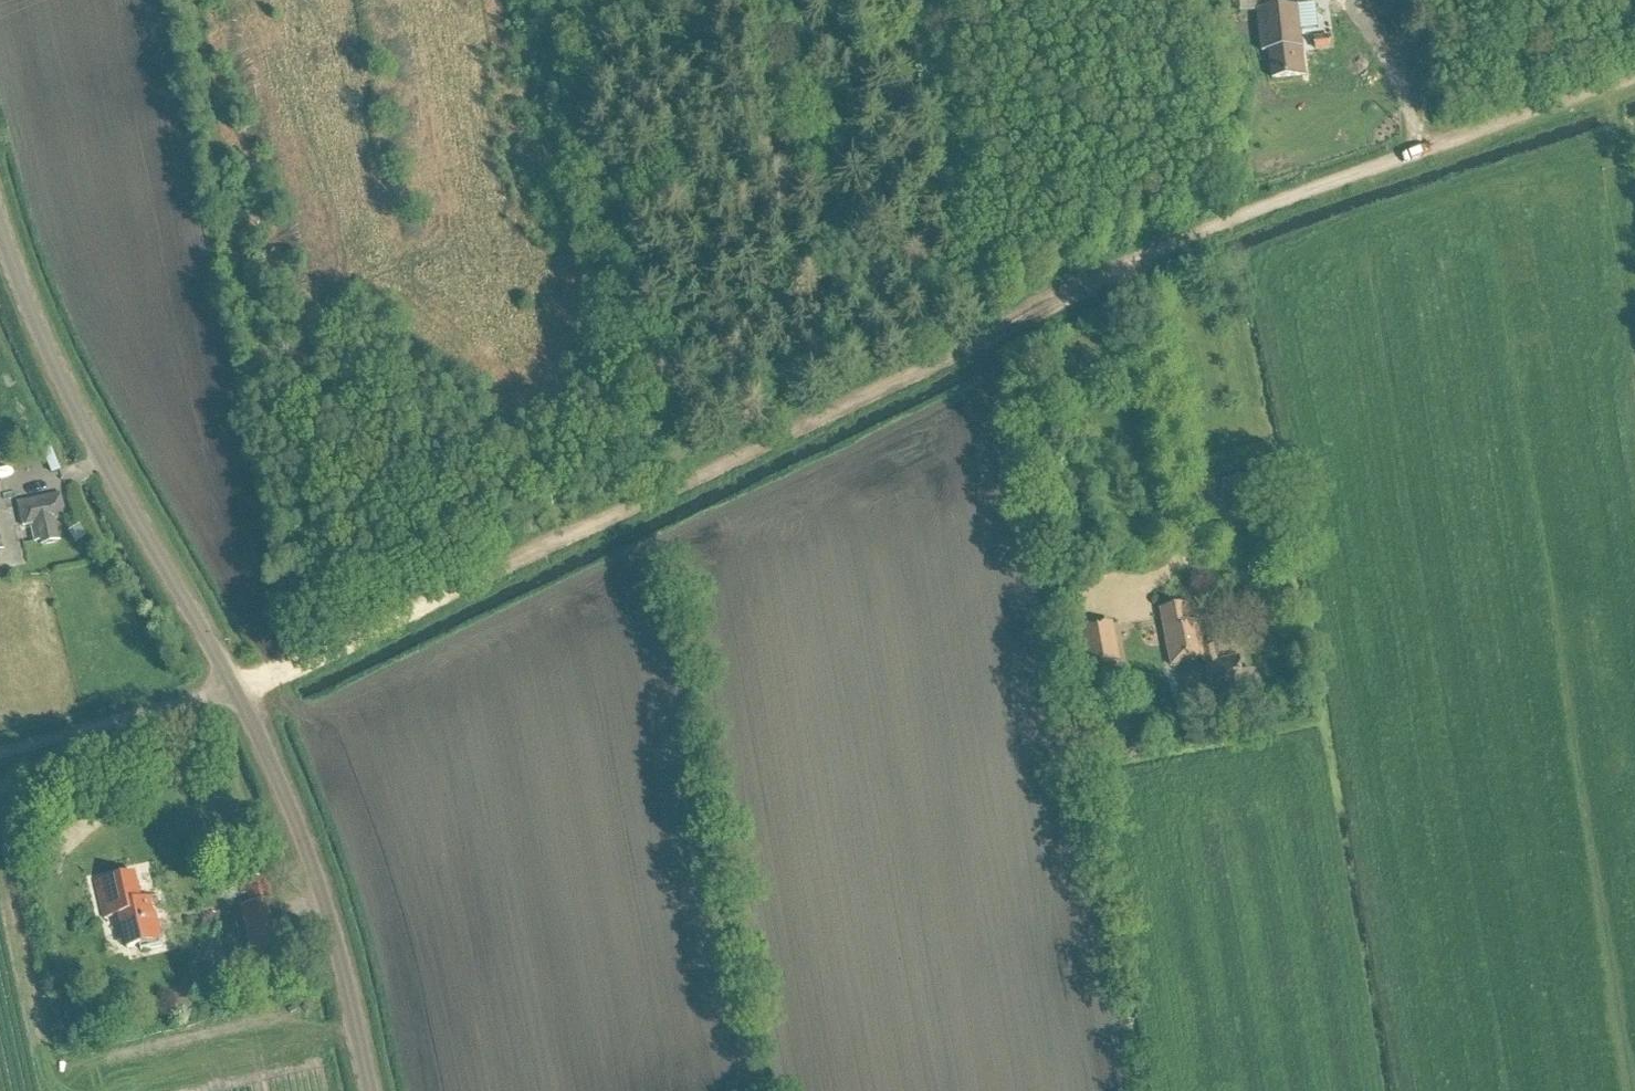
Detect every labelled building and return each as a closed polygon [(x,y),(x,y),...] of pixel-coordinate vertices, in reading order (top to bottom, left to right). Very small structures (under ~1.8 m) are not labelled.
[(1262,10),(1274,9),(1273,0),(1260,0),(1261,10),(1262,10)] [(1264,36),(1267,36),(1272,78),(1305,75),(1298,6),(1274,9),(1262,10),(1264,36)] [(1329,38),(1315,39),(1316,51),(1331,49),(1329,38)] [(61,471),(56,461),(48,464),(52,474),(61,471)] [(74,551),(62,494),(25,502),(37,559),(74,551)] [(1218,663),(1215,650),(1214,645),(1204,647),(1199,622),(1192,623),(1188,606),(1161,611),(1172,668),(1205,661),(1213,701),(1246,694),(1239,659),(1218,663)] [(1119,667),(1111,625),(1083,630),(1091,672),(1119,667)] [(143,951),(165,945),(154,897),(143,900),(137,873),(98,882),(106,918),(121,915),(129,949),(142,946),(143,951)]
